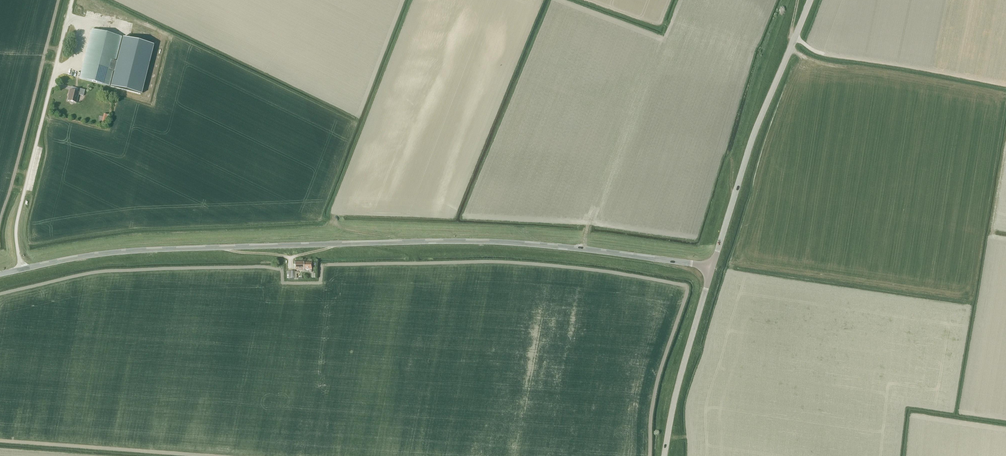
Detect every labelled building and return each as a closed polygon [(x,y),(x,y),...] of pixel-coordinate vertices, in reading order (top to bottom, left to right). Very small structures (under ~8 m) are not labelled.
[(135,28),(136,22),(122,20),(121,26),(135,28)] [(109,86),(121,37),(92,30),(79,79),(109,86)] [(83,96),(85,90),(78,88),(77,92),(70,90),(69,94),(68,101),(76,103),(78,95),(83,96)]
